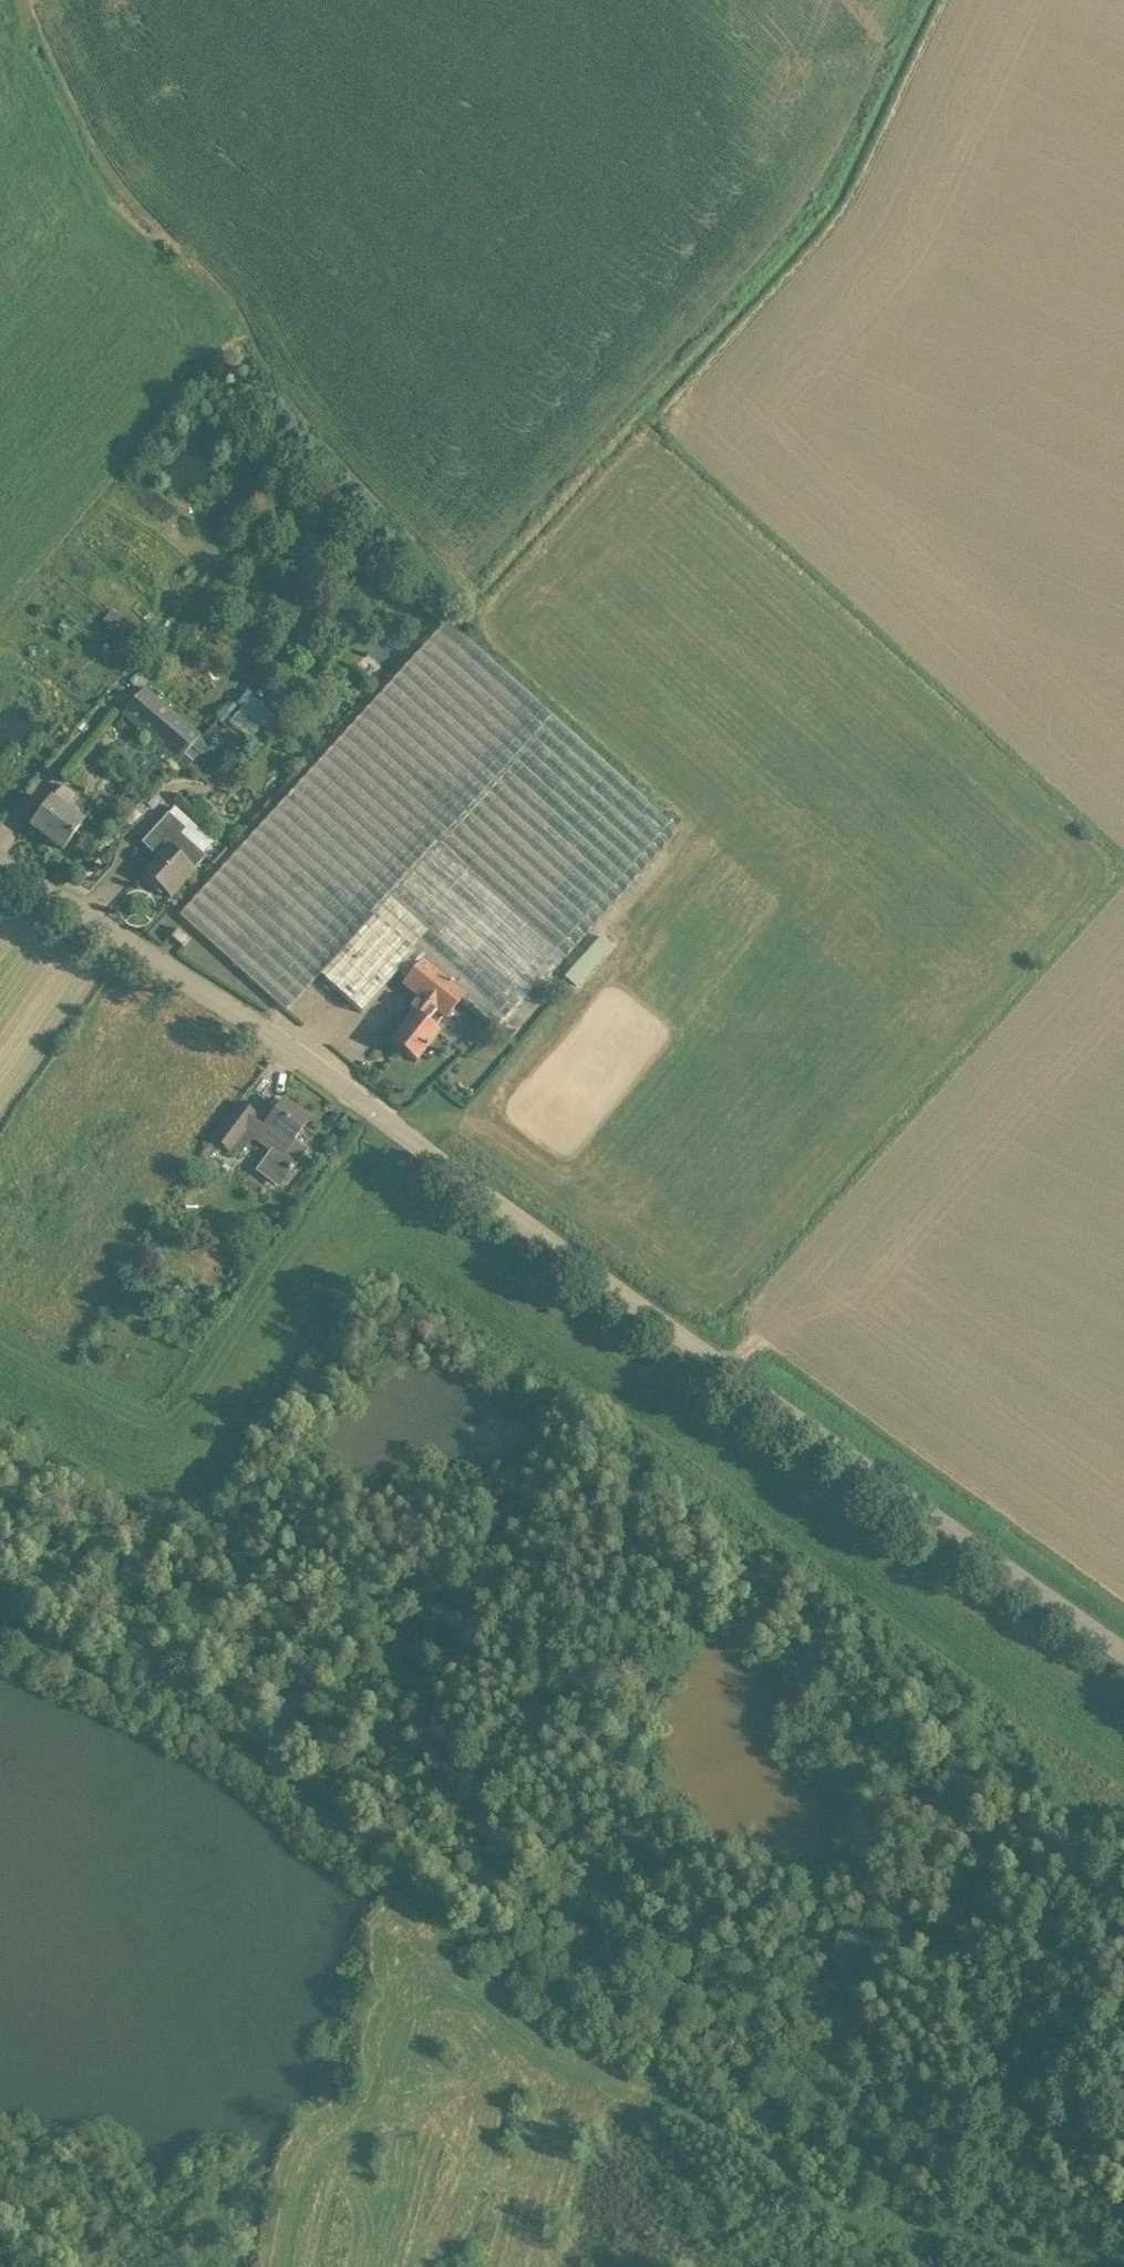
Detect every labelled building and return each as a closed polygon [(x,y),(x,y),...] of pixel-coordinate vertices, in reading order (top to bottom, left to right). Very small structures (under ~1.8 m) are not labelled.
[(337,613),(326,603),(321,609),(331,619),(337,613)] [(130,624),(112,609),(103,620),(121,635),(130,624)] [(203,735),(145,685),(120,716),(177,764),(179,761),(189,750),(192,747),(203,735)] [(237,713),(257,732),(262,726),(267,730),(279,717),(249,690),(237,703),(242,708),(237,713)] [(233,702),(219,719),(223,722),(237,706),(233,702)] [(197,757),(189,750),(179,761),(187,768),(197,757)] [(78,796),(62,785),(32,827),(63,849),(83,822),(67,811),(78,796)] [(125,820),(132,826),(142,814),(136,808),(125,820)] [(164,890),(171,896),(206,857),(182,835),(187,830),(169,813),(142,843),(159,858),(145,873),(151,878),(148,881),(161,893),(164,890)] [(171,937),(175,940),(183,947),(191,939),(179,928),(171,937)] [(466,996),(421,961),(406,980),(402,985),(418,997),(408,1010),(413,1013),(390,1042),(416,1062),(439,1033),(433,1028),(443,1017),(447,1020),(463,1000),(466,996)] [(246,1134),(279,1158),(309,1120),(283,1100),(264,1126),(255,1119),(258,1116),(240,1103),(213,1139),(231,1153),(246,1134)]
